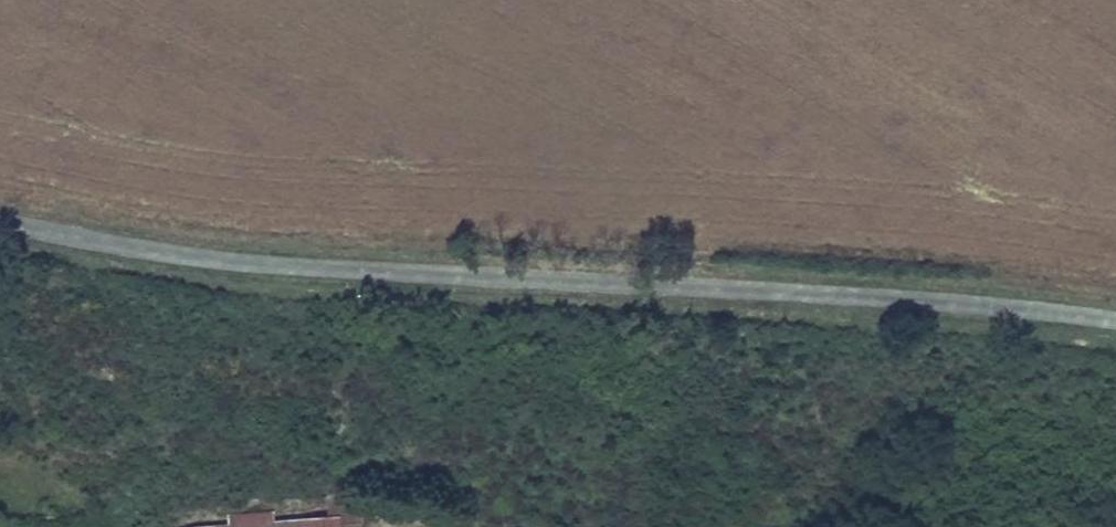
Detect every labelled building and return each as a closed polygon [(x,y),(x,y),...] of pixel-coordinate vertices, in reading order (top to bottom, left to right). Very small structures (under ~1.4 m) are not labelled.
[(327,520),(349,518),(350,526),(371,526),(371,521),(345,505),(329,505),(327,520)] [(349,518),(327,520),(270,520),(270,526),(350,526),(349,518)]
